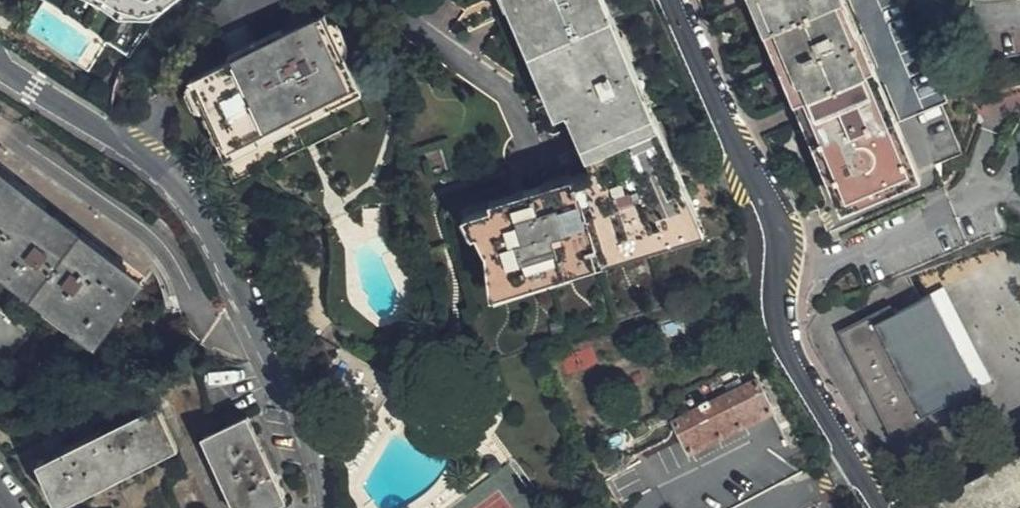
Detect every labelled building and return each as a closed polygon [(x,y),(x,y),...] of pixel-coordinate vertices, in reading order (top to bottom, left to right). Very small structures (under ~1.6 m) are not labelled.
[(91,0),(53,0),(60,8),(58,17),(67,18),(69,21),(66,28),(76,29),(77,32),(74,40),(82,40),(86,43),(84,50),(93,54),(120,32),(117,25),(111,25),(109,24),(106,19),(108,11),(99,10),(91,0)] [(602,0),(523,0),(532,23),(539,21),(551,49),(544,53),(546,56),(571,116),(577,114),(584,128),(592,126),(606,158),(597,162),(600,170),(468,213),(488,250),(497,275),(525,266),(528,272),(567,259),(565,253),(627,233),(628,239),(642,235),(666,228),(664,221),(691,212),(602,0)] [(890,118),(860,47),(840,0),(762,0),(857,219),(922,192),(913,172),(890,118)] [(231,142),(358,76),(326,12),(172,90),(183,113),(210,100),(231,142)] [(890,118),(914,109),(883,37),(860,47),(890,118)] [(364,88),(358,76),(231,142),(237,153),(364,88)] [(944,96),(914,109),(890,118),(913,172),(937,162),(968,149),(945,97),(944,96)] [(945,181),(937,162),(913,172),(922,192),(945,181)] [(0,172),(0,258),(100,336),(142,282),(0,172)] [(890,434),(990,379),(943,290),(894,315),(890,307),(839,334),(890,434)] [(0,311),(0,358),(7,364),(30,335),(0,311)] [(691,446),(771,405),(757,376),(749,380),(746,376),(737,380),(739,385),(693,409),(689,404),(681,409),(683,414),(676,417),(691,446)] [(59,501),(179,445),(159,405),(53,454),(41,460),(59,501)] [(247,415),(205,436),(237,507),(265,507),(286,498),(247,415)] [(1019,504),(1019,451),(932,497),(938,507),(1012,507),(1019,504)]
